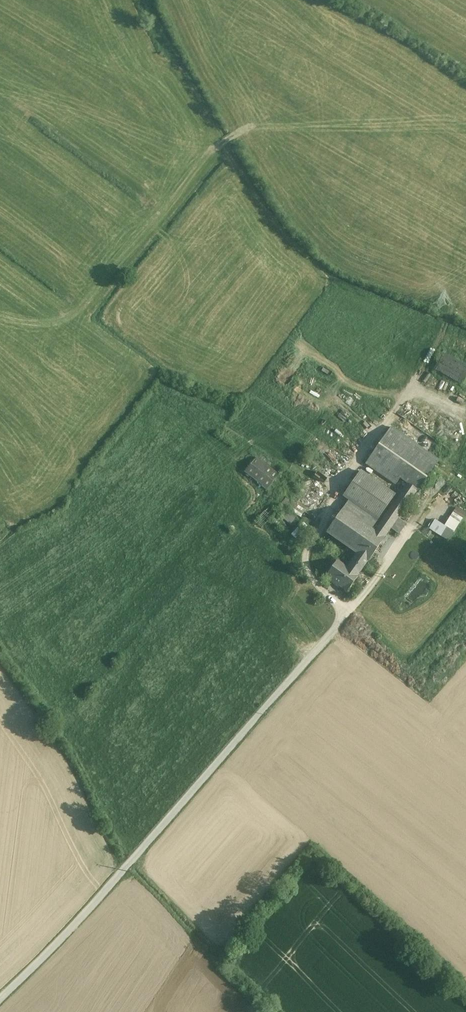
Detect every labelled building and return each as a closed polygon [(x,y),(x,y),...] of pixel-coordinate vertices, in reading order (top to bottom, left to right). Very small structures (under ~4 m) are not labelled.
[(443,352),(434,369),(462,384),(465,378),(465,364),(443,352)] [(439,461),(391,427),(366,464),(395,485),(400,479),(407,484),(417,491),(418,491),(439,461)] [(279,476),(257,458),(244,472),(266,490),(279,476)] [(360,472),(343,496),(349,500),(342,511),(369,530),(376,519),(377,519),(394,495),(360,472)] [(407,484),(381,522),(381,523),(374,533),(383,539),(390,529),(399,535),(406,524),(398,518),(416,491),(417,491),(407,484)] [(449,541),(465,514),(465,512),(457,506),(445,524),(435,518),(429,528),(449,541)] [(269,508),(255,520),(261,526),(274,514),(269,508)] [(369,530),(342,511),(327,532),(358,554),(368,561),(369,561),(384,540),(383,539),(374,533),(369,530)] [(303,523),(291,533),(295,538),(307,529),(303,523)] [(347,569),(337,562),(325,578),(332,582),(333,581),(347,591),(358,577),(357,576),(368,561),(358,554),(347,569)]
